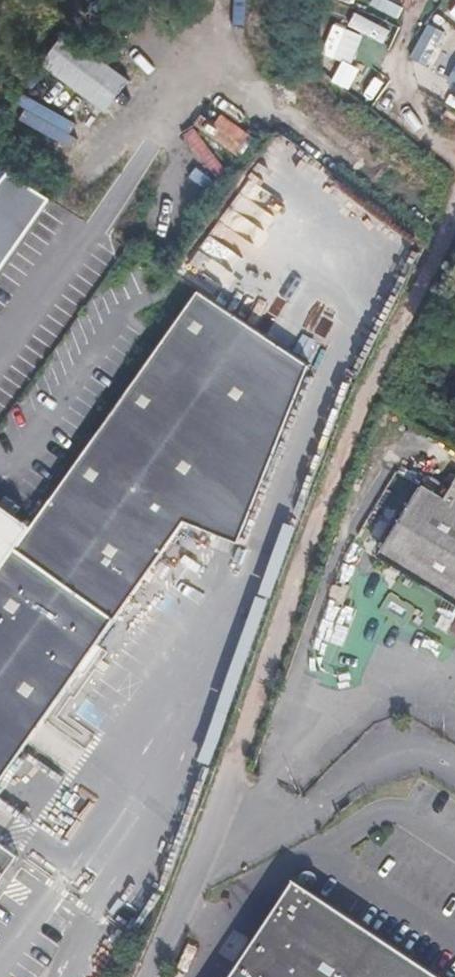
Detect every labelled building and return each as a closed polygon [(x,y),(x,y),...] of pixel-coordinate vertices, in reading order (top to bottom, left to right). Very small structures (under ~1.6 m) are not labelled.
[(347,27),(333,22),(321,54),(349,64),(360,34),(385,43),(391,27),(352,13),(347,27)] [(50,200),(28,187),(8,176),(0,185),(0,271),(50,200)] [(198,292),(33,527),(0,574),(0,781),(185,521),(238,544),(309,366),(198,292)] [(451,470),(438,491),(418,479),(376,548),(454,596),(454,472),(451,470)] [(33,527),(0,504),(0,574),(33,527)] [(18,856),(0,843),(0,882),(18,856)] [(296,882),(232,976),(441,976),(296,882)]
